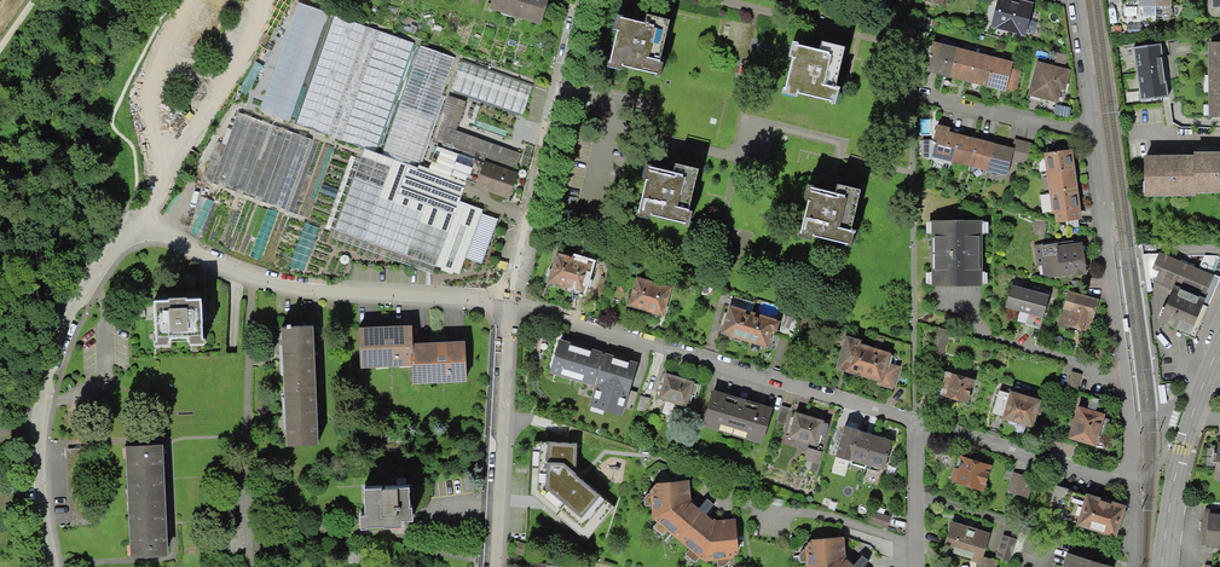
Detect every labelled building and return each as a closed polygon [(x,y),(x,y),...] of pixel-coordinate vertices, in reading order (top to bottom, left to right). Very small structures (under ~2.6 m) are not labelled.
[(494,12),(543,27),(551,0),(497,0),(494,12)] [(1013,0),(1001,0),(994,29),(1028,37),(1036,5),(1013,0)] [(1143,9),(1157,9),(1158,22),(1176,21),(1175,0),(1142,0),(1143,9)] [(454,60),(298,3),(259,113),(362,149),(419,169),(454,60)] [(653,28),(629,22),(618,69),(666,80),(679,25),(655,20),(653,28)] [(1015,64),(934,44),(927,73),(1008,93),(1015,64)] [(827,54),(807,49),(796,93),(841,104),(854,51),(830,45),(827,54)] [(1211,45),(1212,119),(1219,119),(1219,45),(1211,45)] [(1165,46),(1136,50),(1144,104),(1172,100),(1165,46)] [(534,88),(461,63),(451,92),(524,117),(534,88)] [(1074,71),(1039,63),(1032,96),(1066,104),(1074,71)] [(1013,151),(939,132),(933,159),(1010,178),(1014,163),(1031,168),(1037,145),(1015,140),(1013,151)] [(1192,189),(1219,189),(1219,148),(1192,148),(1192,152),(1192,189)] [(465,185),(362,149),(331,241),(461,280),(485,211),(461,203),(465,185)] [(1074,152),(1048,155),(1057,225),(1084,221),(1074,152)] [(1192,152),(1142,152),(1142,193),(1192,192),(1192,189),(1192,152)] [(519,176),(486,163),(476,188),(510,201),(519,176)] [(680,174),(656,169),(646,219),(696,230),(708,172),(682,167),(680,174)] [(843,196),(818,190),(806,236),(855,249),(869,194),(845,187),(843,196)] [(985,222),(937,222),(936,287),(985,288),(985,222)] [(1085,244),(1058,247),(1062,280),(1089,277),(1085,244)] [(1219,279),(1161,253),(1154,269),(1159,272),(1154,284),(1172,292),(1159,320),(1193,335),(1209,301),(1219,279)] [(595,266),(558,255),(550,283),(586,294),(595,266)] [(674,290),(638,279),(628,309),(664,320),(674,290)] [(1056,300),(1015,288),(1008,310),(1049,323),(1056,300)] [(1104,302),(1069,293),(1060,327),(1095,336),(1104,302)] [(168,300),(154,301),(155,342),(154,342),(154,347),(171,346),(170,338),(189,337),(189,344),(205,344),(205,340),(202,340),(201,299),(186,300),(186,297),(168,298),(168,300)] [(779,321),(731,307),(723,336),(770,350),(779,321)] [(412,323),(359,325),(361,367),(413,364),(412,341),(412,323)] [(318,327),(285,328),(289,448),(323,447),(318,327)] [(949,338),(938,335),(933,357),(943,360),(949,338)] [(863,341),(848,337),(838,370),(878,382),(877,387),(894,392),(902,367),(893,364),(896,356),(862,345),(863,341)] [(465,339),(412,341),(413,364),(414,381),(467,378),(465,339)] [(638,363),(559,339),(549,373),(595,387),(589,406),(622,416),(638,363)] [(1082,377),(1072,374),(1066,391),(1076,394),(1082,377)] [(977,382),(953,375),(946,399),(970,406),(977,382)] [(697,385),(667,377),(661,401),(691,409),(697,385)] [(992,413),(1003,416),(1002,420),(1033,428),(1041,400),(1010,391),(1010,394),(999,391),(992,413)] [(774,411),(716,394),(707,428),(766,443),(774,411)] [(650,399),(640,396),(636,412),(646,415),(650,399)] [(1175,406),(1168,429),(1175,431),(1182,408),(1175,406)] [(1111,416),(1081,407),(1072,439),(1101,448),(1111,416)] [(826,422),(799,413),(791,439),(819,447),(826,422)] [(884,469),(893,441),(860,431),(860,430),(845,425),(836,456),(850,461),(851,459),(884,469)] [(577,443),(533,441),(531,494),(586,540),(614,507),(576,474),(577,443)] [(166,446),(128,448),(134,560),(172,558),(166,446)] [(994,468),(959,457),(951,483),(986,494),(994,468)] [(1033,481),(1012,475),(1006,498),(1027,504),(1033,481)] [(693,501),(690,481),(653,484),(655,519),(707,563),(742,559),(738,520),(718,521),(693,501)] [(410,482),(366,484),(367,508),(360,509),(361,523),(404,521),(403,515),(412,515),(410,482)] [(1127,508),(1090,496),(1080,527),(1117,539),(1127,508)] [(892,517),(873,511),(869,524),(888,530),(892,517)] [(1211,516),(1208,548),(1219,549),(1219,517),(1211,516)] [(953,524),(943,553),(978,566),(998,566),(998,562),(985,562),(993,536),(953,524)] [(847,536),(806,540),(809,566),(859,566),(849,560),(847,536)] [(1016,541),(1002,536),(995,559),(1009,564),(1016,541)] [(1069,554),(1065,566),(1110,566),(1069,554)]
